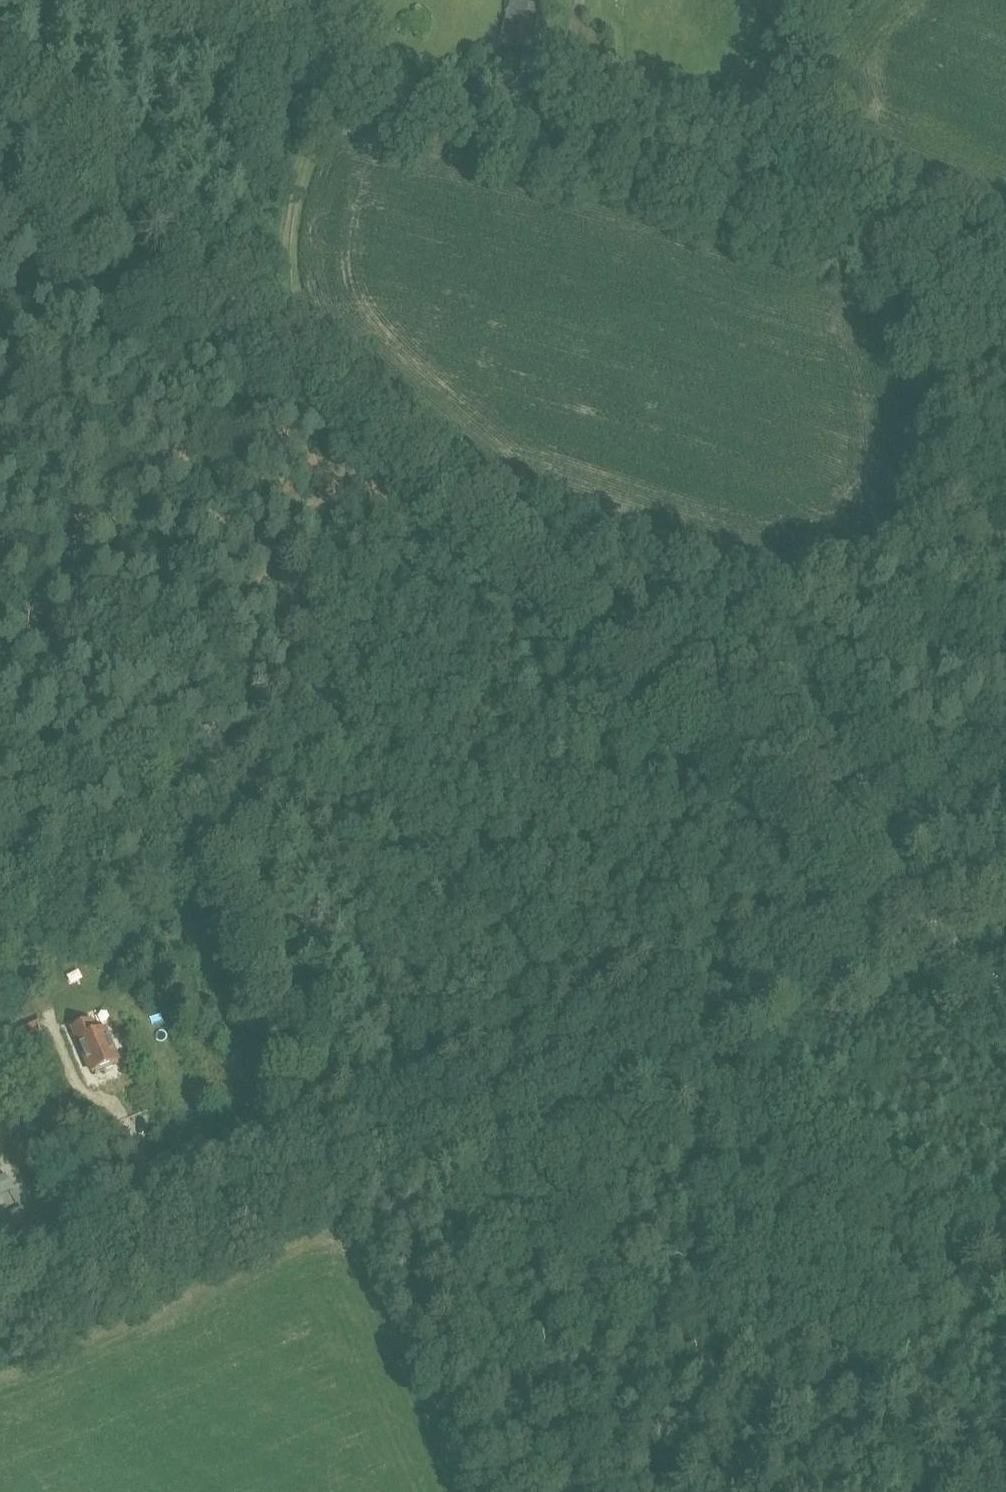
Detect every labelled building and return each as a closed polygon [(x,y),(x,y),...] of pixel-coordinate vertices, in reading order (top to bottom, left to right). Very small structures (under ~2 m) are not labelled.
[(535,52),(547,9),(514,0),(510,0),(499,42),(535,52)] [(72,1026),(92,1073),(118,1062),(104,1028),(96,1031),(91,1019),(72,1026)] [(12,1127),(0,1103),(0,1133),(12,1127)] [(6,1174),(0,1178),(0,1195),(12,1188),(6,1174)] [(27,1221),(23,1211),(9,1217),(13,1227),(27,1221)]
